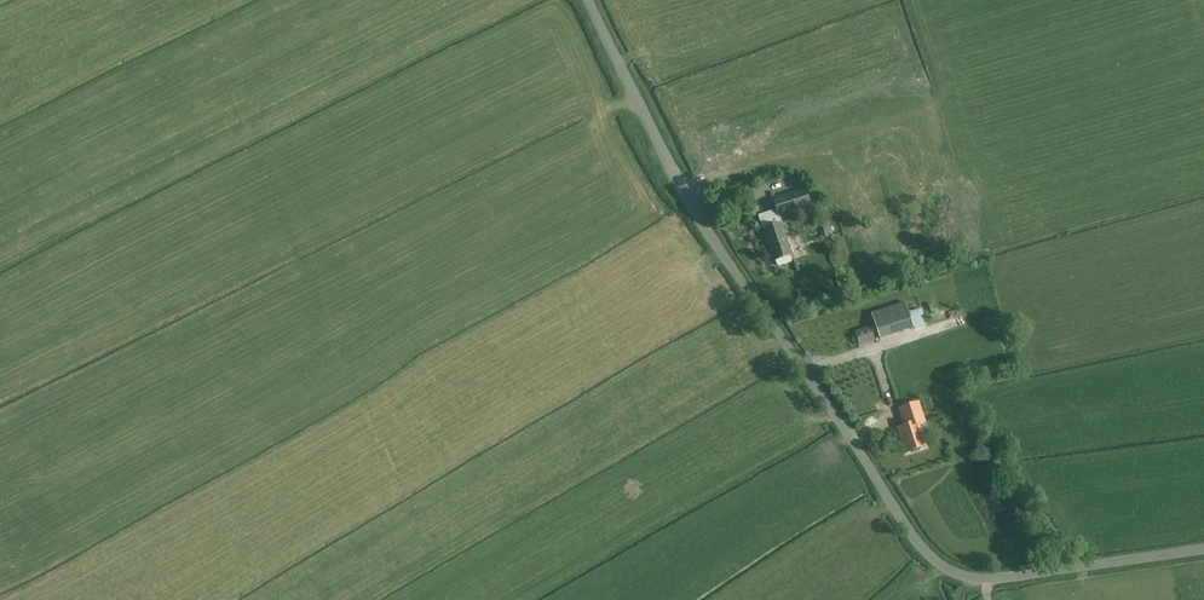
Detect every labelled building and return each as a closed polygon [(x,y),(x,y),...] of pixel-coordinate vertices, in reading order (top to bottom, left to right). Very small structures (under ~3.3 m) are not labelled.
[(768,150),(781,144),(779,140),(766,146),(768,150)] [(773,200),(776,209),(759,215),(764,230),(763,230),(774,262),(792,256),(782,224),(779,218),(811,208),(805,189),(773,200)] [(826,238),(833,236),(828,218),(820,220),(826,238)] [(906,302),(872,313),(880,338),(914,327),(906,302)] [(947,322),(946,305),(939,306),(939,322),(947,322)] [(927,317),(929,325),(936,323),(933,315),(927,317)] [(860,334),(864,345),(878,340),(874,329),(860,334)] [(902,408),(908,424),(897,428),(901,439),(902,438),(906,453),(926,446),(919,424),(925,422),(918,402),(902,408)]
